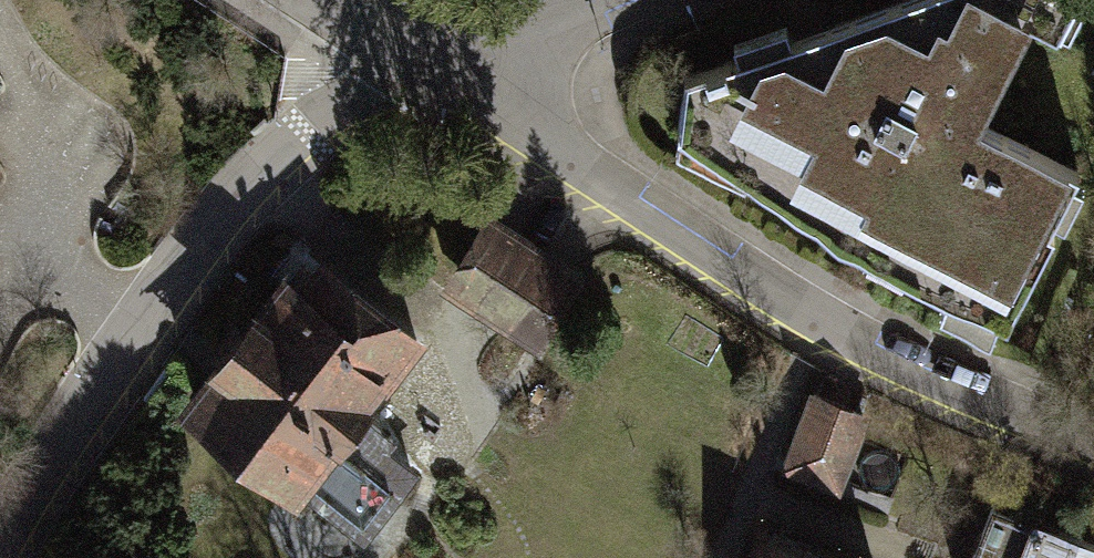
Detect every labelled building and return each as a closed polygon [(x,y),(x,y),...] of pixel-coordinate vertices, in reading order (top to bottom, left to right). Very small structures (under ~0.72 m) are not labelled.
[(1076,168),(982,119),(1029,20),(1055,34),(1071,0),(900,0),(789,37),(783,22),(732,40),(736,54),(685,73),(677,130),(717,152),(725,138),(756,156),(744,177),(839,236),(945,293),(940,303),(989,329),(996,314),(1005,318),(1059,217),(1064,219),(1081,184),(1072,179),(1076,168)] [(486,210),(435,275),(535,342),(579,271),(486,210)] [(225,358),(190,403),(363,535),(413,470),(384,448),(392,438),(351,407),(379,371),(387,378),(416,340),(320,268),(298,297),(283,287),(245,337),(234,328),(216,351),(225,358)] [(813,394),(787,463),(834,480),(860,411),(813,394)] [(970,557),(1093,557),(1093,544),(990,504),(970,557)] [(759,527),(746,557),(840,557),(759,527)]
